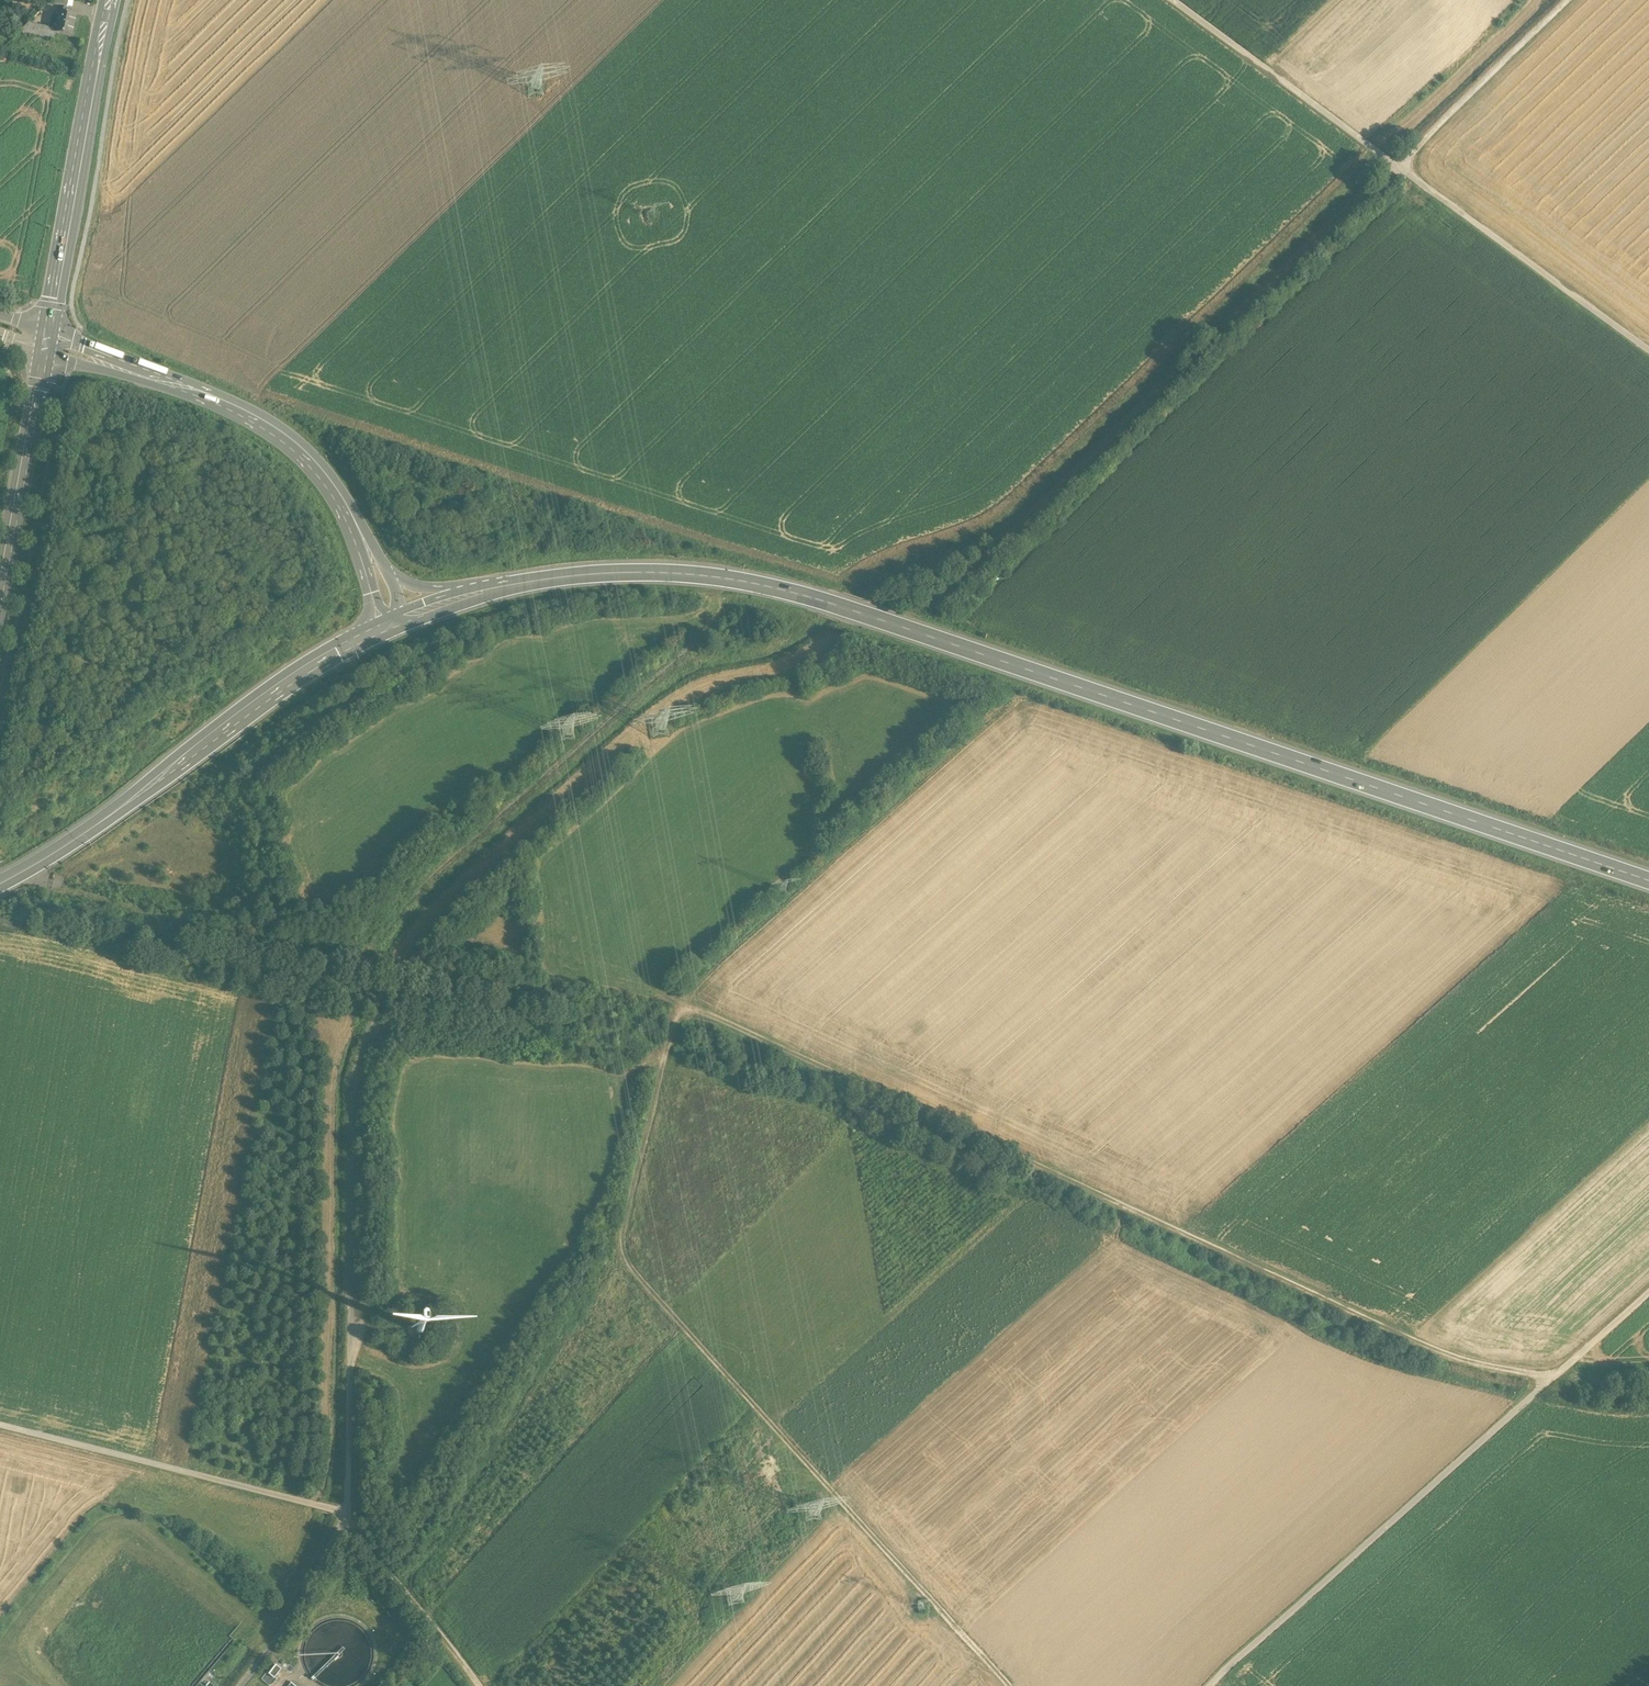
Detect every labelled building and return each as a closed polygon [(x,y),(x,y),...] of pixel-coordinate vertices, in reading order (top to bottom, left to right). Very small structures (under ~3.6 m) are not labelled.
[(63,13),(59,12),(55,30),(55,34),(72,37),(77,16),(69,14),(70,11),(64,10),(63,13)] [(55,30),(36,26),(37,24),(29,21),(19,32),(54,39),(55,34),(55,30)] [(316,1677),(335,1684),(351,1683),(357,1678),(360,1671),(359,1664),(363,1661),(367,1652),(360,1649),(367,1643),(367,1638),(362,1636),(353,1643),(349,1642),(342,1642),(345,1640),(339,1638),(336,1640),(330,1634),(327,1633),(319,1633),(317,1639),(326,1638),(320,1642),(315,1642),(313,1648),(315,1651),(307,1657),(307,1659),(307,1666),(316,1677)] [(275,1665),(268,1674),(274,1679),(281,1670),(275,1665)]
